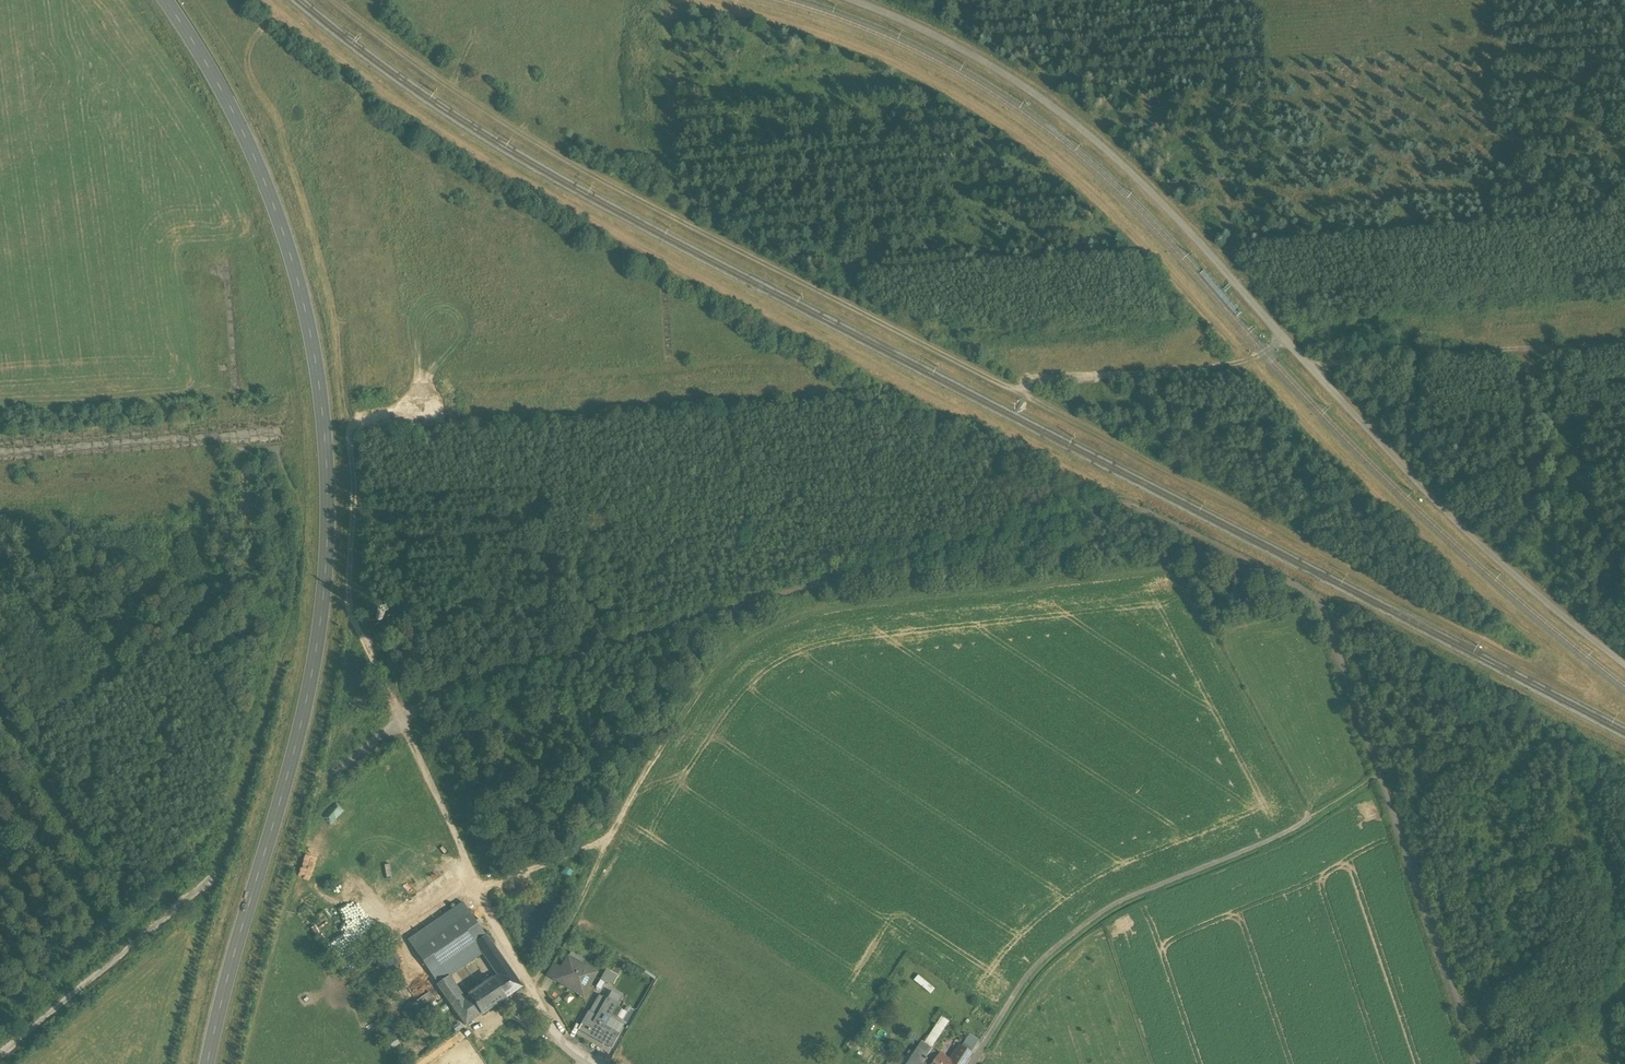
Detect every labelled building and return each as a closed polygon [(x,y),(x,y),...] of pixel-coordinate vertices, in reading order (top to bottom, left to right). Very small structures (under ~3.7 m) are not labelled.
[(313,871),(326,834),(316,831),(303,867),(313,871)] [(462,903),(407,941),(415,952),(470,914),(462,903)] [(470,914),(415,952),(438,985),(448,979),(484,953),(476,942),(485,936),(470,914)] [(521,988),(485,936),(476,942),(484,953),(500,977),(512,994),(521,988)] [(385,973),(401,962),(396,954),(380,965),(385,973)] [(595,975),(568,959),(562,970),(555,981),(583,997),(595,975)] [(554,965),(547,977),(555,981),(562,970),(554,965)] [(600,979),(612,985),(617,975),(605,969),(600,979)] [(932,992),(935,987),(918,975),(914,981),(932,992)] [(500,977),(463,1001),(465,1003),(464,1004),(475,1019),(512,994),(500,977)] [(463,1001),(448,979),(438,985),(466,1025),(475,1019),(464,1004),(465,1003),(463,1001)] [(417,1011),(435,1000),(430,992),(412,1003),(417,1011)] [(617,1005),(599,995),(579,1030),(595,1039),(596,1037),(605,1041),(611,1031),(604,1027),(617,1005)] [(940,1009),(932,1020),(938,1025),(926,1045),(933,1049),(932,1050),(933,1050),(951,1022),(951,1021),(953,1017),(940,1009)] [(391,1026),(382,1030),(390,1048),(398,1045),(391,1026)] [(619,1034),(611,1030),(611,1031),(605,1041),(603,1044),(603,1045),(611,1049),(619,1034)] [(969,1033),(963,1045),(974,1051),(980,1039),(969,1033)] [(909,1063),(920,1063),(921,1063),(923,1063),(932,1050),(933,1049),(926,1045),(923,1042),(909,1063)] [(950,1063),(953,1063),(966,1063),(973,1054),(961,1046),(950,1063)] [(923,1063),(934,1063),(940,1056),(940,1055),(933,1050),(932,1050),(923,1063)] [(934,1063),(944,1063),(947,1060),(940,1056),(934,1063)]
